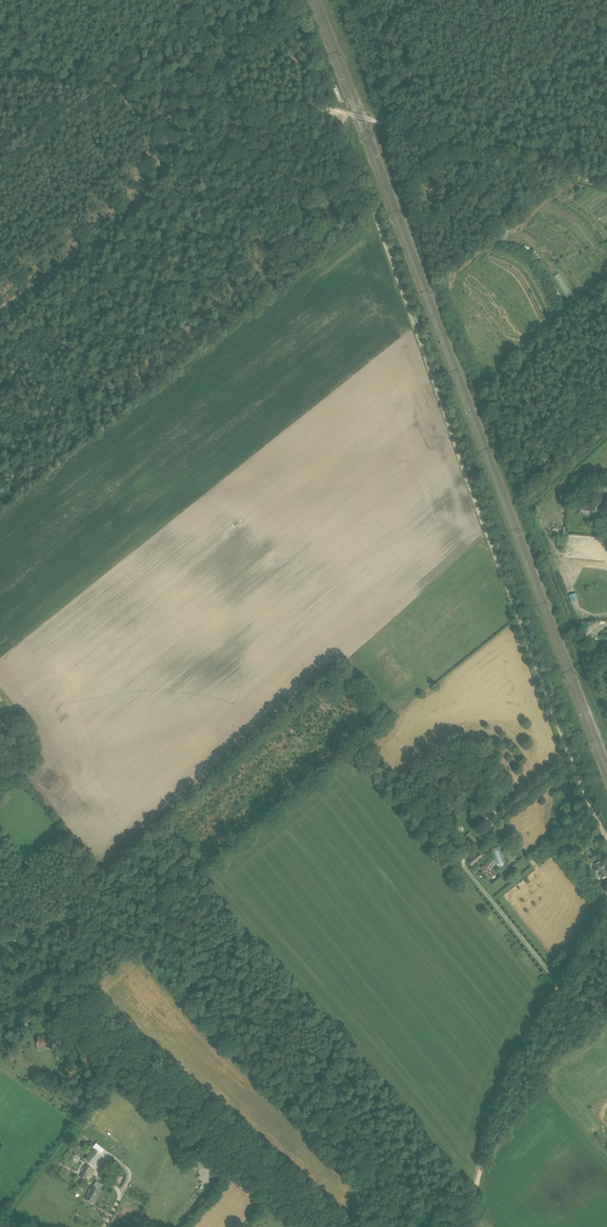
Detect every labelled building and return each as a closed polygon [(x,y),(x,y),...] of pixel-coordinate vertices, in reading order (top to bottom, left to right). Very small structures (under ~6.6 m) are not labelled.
[(501,229),(497,232),(502,238),(506,234),(502,230),(501,229)] [(606,499),(606,487),(606,486),(598,485),(596,498),(606,499)] [(592,648),(591,645),(590,640),(589,636),(588,635),(586,629),(586,628),(583,629),(585,636),(586,641),(589,650),(592,650),(591,648),(592,648)] [(55,782),(50,787),(54,791),(59,787),(55,782)] [(458,842),(465,850),(470,847),(477,841),(470,832),(458,842)] [(471,857),(476,862),(487,853),(482,848),(471,857)] [(480,868),(490,879),(497,874),(492,867),(497,863),(497,864),(498,864),(499,865),(500,866),(501,866),(502,865),(503,864),(503,863),(504,862),(499,848),(498,849),(498,848),(493,849),(494,850),(492,851),(495,860),(490,864),(487,862),(480,868)] [(601,878),(606,875),(606,874),(603,869),(605,867),(602,863),(600,860),(594,864),(596,867),(594,868),(597,873),(601,878)] [(22,1017),(24,1023),(35,1019),(33,1013),(22,1017)] [(49,1036),(38,1036),(38,1047),(48,1047),(53,1047),(54,1036),(49,1036)] [(185,1137),(193,1145),(199,1139),(195,1135),(193,1138),(189,1133),(185,1137)] [(200,1162),(203,1165),(208,1159),(211,1156),(200,1147),(195,1152),(192,1155),(196,1158),(195,1160),(195,1161),(197,1163),(199,1163),(200,1162)] [(85,1159),(94,1165),(102,1155),(94,1149),(85,1159)] [(80,1176),(85,1179),(87,1176),(90,1172),(92,1168),(86,1165),(85,1167),(82,1171),(80,1176)] [(211,1175),(217,1180),(221,1175),(215,1170),(211,1175)] [(85,1199),(94,1204),(101,1190),(92,1185),(85,1199)]
